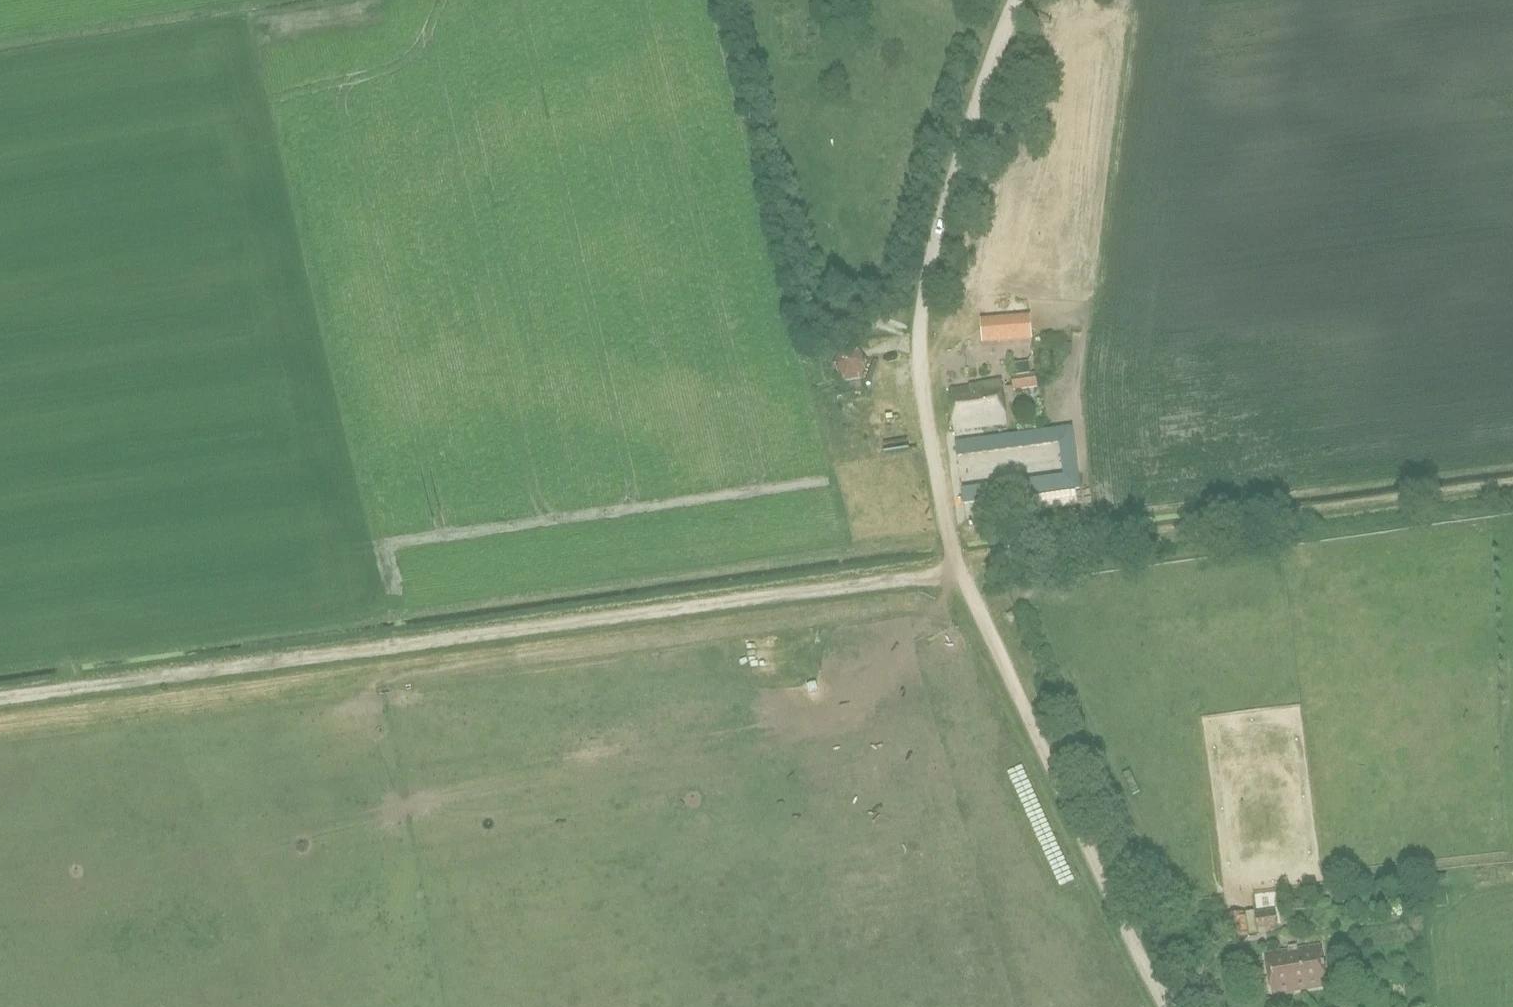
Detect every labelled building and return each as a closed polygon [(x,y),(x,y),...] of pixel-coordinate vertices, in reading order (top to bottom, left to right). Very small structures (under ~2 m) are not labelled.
[(991,321),(992,341),(1031,338),(1030,319),(991,321)] [(868,363),(857,349),(840,352),(834,367),(845,381),(862,379),(868,363)] [(1037,376),(1013,379),(1014,391),(1039,388),(1037,376)] [(1007,424),(1001,384),(950,391),(955,431),(1007,424)] [(1072,428),(956,443),(958,456),(1060,443),(1065,479),(963,492),(964,503),(1080,488),(1072,428)] [(1012,613),(1007,615),(1010,622),(1015,619),(1012,613)] [(1308,909),(1307,898),(1293,900),(1294,911),(1308,909)] [(1277,926),(1275,909),(1255,912),(1258,929),(1277,926)] [(1244,912),(1225,915),(1229,942),(1248,939),(1244,912)] [(1321,946),(1266,955),(1272,995),(1328,986),(1321,946)]
